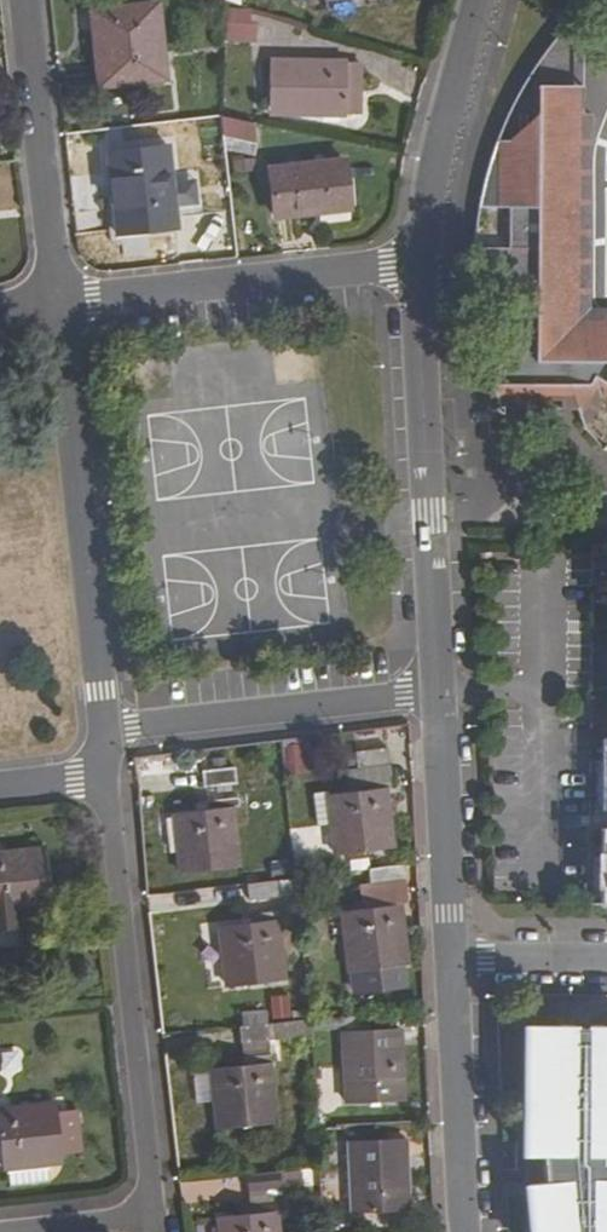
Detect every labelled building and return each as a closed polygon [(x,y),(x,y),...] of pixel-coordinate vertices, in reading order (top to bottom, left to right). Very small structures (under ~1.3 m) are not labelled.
[(161,6),(98,11),(101,46),(108,46),(113,84),(167,80),(161,6)] [(231,39),(259,39),(259,22),(248,22),(248,9),(232,8),(231,39)] [(583,37),(585,8),(579,12),(567,25),(563,30),(558,37),(583,37)] [(345,56),(271,58),(273,102),(290,101),(291,116),(348,113),(347,84),(359,84),(357,55),(345,56)] [(360,112),(359,84),(347,84),(348,113),(360,112)] [(583,85),(539,85),(538,141),(582,141),(583,113),(583,85)] [(583,113),(582,141),(581,318),(606,318),(606,310),(590,310),(592,114),(583,113)] [(223,117),(220,135),(253,139),(255,121),(223,117)] [(581,318),(582,141),(538,141),(496,140),(491,154),(484,178),(477,207),(510,207),(510,247),(473,247),(472,279),(474,302),(499,301),(498,383),(491,384),(496,398),(500,409),(524,409),(524,400),(561,400),(561,409),(577,410),(595,378),(606,385),(606,318),(581,318)] [(172,149),(113,155),(122,237),(179,232),(172,149)] [(349,165),(276,171),(279,218),(321,215),(321,211),(353,207),(349,165)] [(577,410),(583,429),(601,401),(606,405),(606,385),(595,378),(577,410)] [(590,542),(587,904),(606,904),(606,543),(590,542)] [(322,770),(318,742),(283,748),(287,776),(322,770)] [(391,748),(357,752),(359,764),(393,761),(391,748)] [(235,758),(201,762),(202,774),(236,771),(235,758)] [(394,773),(384,775),(386,784),(396,783),(394,773)] [(384,775),(360,779),(361,788),(333,791),(342,853),(395,845),(386,784),(384,775)] [(228,787),(203,791),(203,798),(174,801),(181,862),(234,857),(229,795),(228,787)] [(239,787),(228,787),(229,795),(239,793),(239,787)] [(49,901),(45,844),(0,849),(0,905),(49,901)] [(409,860),(376,864),(378,878),(410,876),(409,860)] [(296,873),(244,880),(246,892),(297,887),(296,873)] [(381,902),(350,906),(357,966),(360,966),(363,988),(411,983),(409,960),(413,960),(406,901),(405,891),(381,895),(381,902)] [(412,891),(405,891),(406,901),(414,899),(412,891)] [(283,900),(275,902),(276,911),(284,909),(283,900)] [(275,902),(247,905),(248,913),(220,917),(227,980),(282,974),(276,911),(275,902)] [(268,996),(271,1018),(291,1016),(288,994),(268,996)] [(368,1016),(347,1017),(347,1027),(368,1026),(368,1016)] [(270,1022),(235,1024),(236,1036),(270,1034),(270,1022)] [(528,1026),(543,1183),(548,1231),(606,1231),(606,1027),(604,1027),(604,1025),(558,1025),(558,1027),(528,1026)] [(401,1029),(345,1032),(346,1099),(404,1098),(401,1029)] [(238,1062),(208,1065),(212,1127),(268,1123),(264,1060),(264,1051),(237,1053),(238,1062)] [(5,1161),(62,1156),(62,1149),(82,1146),(79,1105),(58,1107),(58,1101),(0,1105),(0,1161),(5,1161)] [(404,1139),(348,1141),(351,1211),(408,1209),(404,1139)] [(5,1161),(6,1180),(45,1177),(44,1158),(5,1161)] [(300,1166),(243,1172),(244,1184),(301,1180),(300,1166)] [(543,1183),(528,1184),(533,1231),(548,1231),(543,1183)] [(282,1196),(273,1197),(274,1205),(283,1205),(282,1196)] [(217,1210),(219,1231),(276,1231),(274,1205),(273,1197),(245,1198),(246,1207),(217,1210)]
